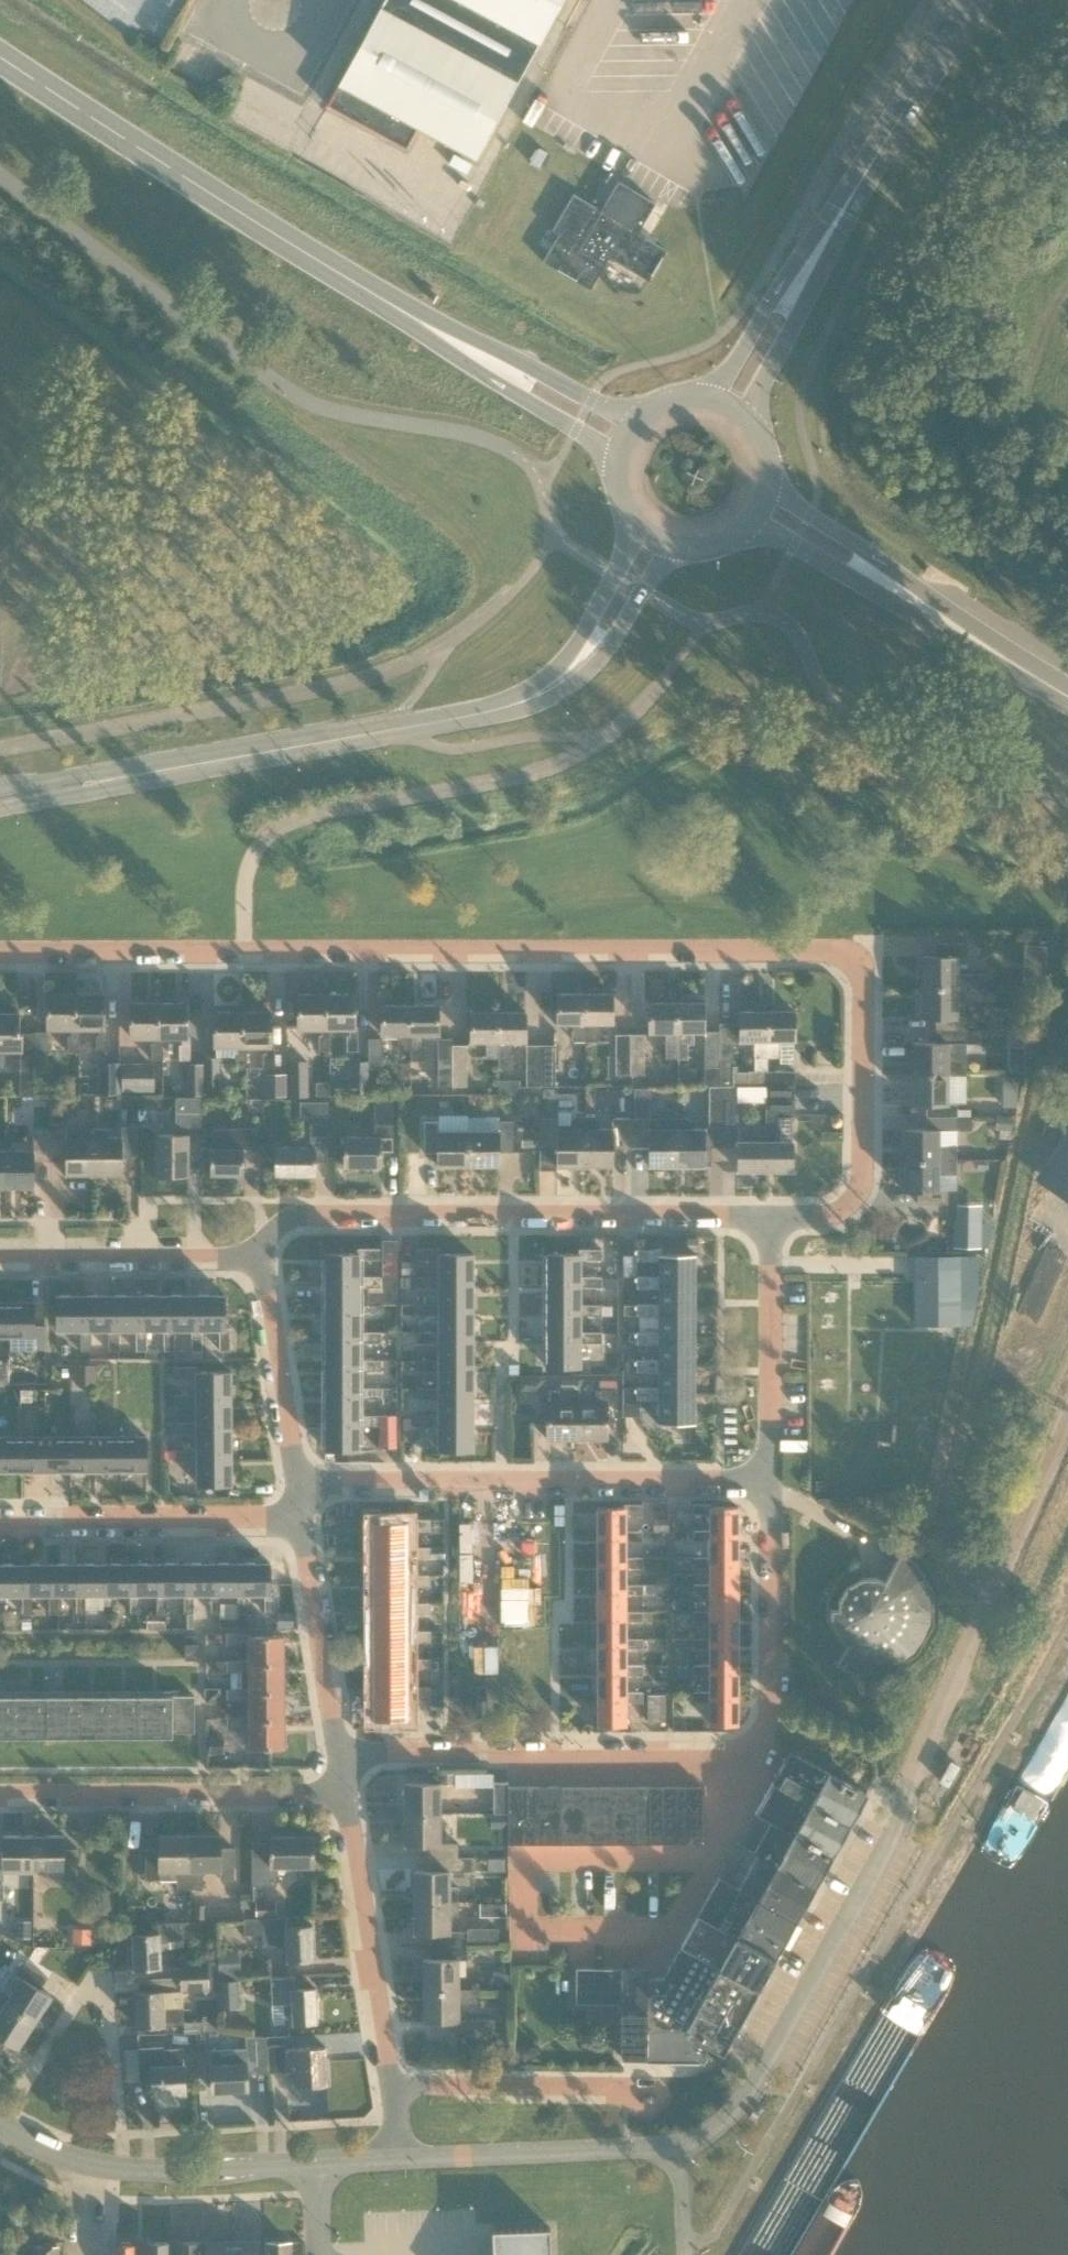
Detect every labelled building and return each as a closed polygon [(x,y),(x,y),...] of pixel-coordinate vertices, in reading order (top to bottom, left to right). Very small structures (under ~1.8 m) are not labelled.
[(476,158),(563,0),(385,0),(350,65),(328,104),(407,147),(418,126),(476,158)] [(558,234),(542,261),(590,289),(609,257),(649,280),(667,250),(645,237),(638,233),(641,229),(656,203),(619,182),(602,211),(573,194),(552,230),(558,234)] [(967,956),(967,942),(936,942),(936,955),(922,955),(922,986),(985,986),(985,972),(958,972),(958,956),(967,956)] [(1047,945),(1025,945),(1024,984),(1045,985),(1047,945)] [(985,999),(985,986),(922,986),(922,1016),(935,1016),(935,1029),(966,1029),(966,1016),(958,1016),(958,999),(985,999)] [(585,1040),(585,992),(559,992),(558,1022),(573,1022),(573,1040),(585,1040)] [(612,1022),(612,993),(585,992),(585,1040),(598,1040),(597,1022),(612,1022)] [(331,1050),(331,1027),(327,1027),(327,993),(299,993),(299,1027),(323,1027),(323,1035),(320,1035),(320,1050),(331,1050)] [(327,1027),(331,1027),(351,1027),(351,1035),(348,1035),(348,1050),(359,1050),(359,1026),(356,1026),(356,993),(327,993),(327,1027)] [(76,1027),(76,994),(48,994),(48,1027),(72,1027),(72,1035),(69,1035),(69,1051),(80,1051),(80,1027),(76,1027)] [(107,1050),(108,1026),(105,1026),(105,994),(76,994),(76,1027),(80,1027),(100,1027),(100,1035),(97,1035),(97,1050),(107,1050)] [(666,1057),(678,1057),(677,1002),(650,1002),(650,1031),(666,1031),(666,1057)] [(678,1057),(688,1057),(688,1043),(694,1043),(694,1031),(704,1031),(704,1002),(677,1002),(678,1057)] [(163,1059),(163,1036),(160,1036),(160,1003),(132,1003),(132,1036),(155,1036),(155,1044),(152,1044),(152,1059),(163,1059)] [(160,1036),(163,1036),(183,1036),(183,1043),(180,1043),(180,1059),(191,1059),(191,1035),(188,1035),(188,1003),(160,1003),(160,1036)] [(411,1047),(411,1033),(410,1004),(382,1004),(382,1033),(399,1033),(399,1047),(411,1047)] [(424,1045),(424,1033),(439,1033),(439,1004),(410,1004),(411,1033),(411,1059),(426,1059),(426,1045),(424,1045)] [(768,1056),(768,1010),(741,1010),(741,1039),(755,1039),(755,1057),(759,1057),(760,1070),(749,1070),(749,1084),(764,1084),(764,1070),(768,1070),(768,1056)] [(780,1061),(794,1061),(794,1039),(795,1039),(795,1010),(768,1010),(768,1056),(780,1056),(780,1061)] [(35,1032),(20,1032),(20,1011),(0,1011),(0,1068),(6,1068),(6,1049),(21,1049),(20,1094),(35,1094),(35,1053),(35,1032)] [(244,1045),(244,1011),(215,1011),(215,1045),(239,1045),(239,1052),(236,1052),(236,1068),(247,1068),(247,1045),(244,1045)] [(275,1068),(275,1044),(272,1044),(272,1011),(244,1011),(244,1045),(247,1045),(267,1045),(267,1052),(264,1052),(264,1068),(275,1068)] [(498,1057),(498,1011),(472,1011),(472,1040),(487,1040),(487,1057),(498,1057)] [(526,1040),(525,1011),(498,1011),(498,1057),(499,1057),(499,1067),(513,1067),(514,1053),(511,1053),(511,1040),(526,1040)] [(914,1072),(949,1072),(966,1072),(966,1029),(935,1029),(935,1041),(914,1041),(914,1072)] [(721,1039),(721,1030),(705,1030),(705,1083),(708,1083),(708,1084),(721,1084),(721,1039)] [(35,1053),(43,1053),(43,1059),(49,1059),(49,1032),(35,1032),(35,1053)] [(616,1074),(631,1074),(631,1033),(616,1033),(616,1074)] [(631,1033),(631,1074),(645,1074),(645,1033),(631,1033)] [(384,1066),(383,1037),(369,1037),(369,1060),(369,1067),(384,1066)] [(452,1085),(452,1044),(452,1037),(438,1037),(439,1094),(452,1094),(452,1085)] [(721,1039),(721,1084),(734,1084),(734,1065),(734,1039),(721,1039)] [(452,1044),(452,1085),(468,1085),(468,1044),(452,1044)] [(527,1085),(541,1085),(541,1044),(527,1044),(527,1085)] [(541,1044),(541,1085),(556,1085),(556,1044),(541,1044)] [(220,1094),(220,1057),(205,1057),(206,1094),(220,1094)] [(290,1060),(290,1097),(309,1097),(309,1060),(290,1060)] [(335,1079),(335,1094),(369,1094),(369,1067),(369,1060),(351,1060),(351,1079),(335,1079)] [(98,1062),(98,1092),(121,1092),(121,1062),(98,1062)] [(122,1090),(153,1090),(154,1063),(123,1062),(122,1090)] [(204,1094),(204,1063),(187,1063),(187,1094),(204,1094)] [(684,1066),(684,1081),(700,1081),(700,1066),(684,1066)] [(795,1070),(768,1070),(764,1070),(764,1084),(766,1084),(795,1084),(795,1070)] [(287,1095),(287,1072),(265,1073),(265,1095),(287,1095)] [(927,1116),(957,1116),(957,1102),(949,1102),(949,1072),(914,1072),(913,1102),(927,1102),(927,1116)] [(1003,1075),(1003,1088),(1017,1088),(1018,1075),(1003,1075)] [(795,1084),(766,1084),(766,1099),(794,1099),(795,1084)] [(709,1124),(723,1124),(723,1086),(709,1086),(709,1124)] [(723,1124),(737,1124),(737,1086),(723,1086),(723,1124)] [(200,1139),(200,1112),(201,1096),(176,1096),(176,1133),(157,1133),(157,1173),(188,1173),(188,1139),(200,1139)] [(794,1099),(766,1099),(766,1125),(765,1125),(765,1169),(792,1169),(792,1140),(777,1140),(777,1118),(793,1118),(794,1099)] [(381,1150),(393,1150),(394,1100),(376,1100),(375,1136),(345,1136),(345,1164),(381,1164),(381,1150)] [(319,1101),(319,1116),(329,1116),(329,1101),(319,1101)] [(646,1117),(646,1110),(632,1110),(632,1117),(631,1117),(631,1147),(649,1147),(649,1165),(677,1165),(677,1127),(649,1127),(649,1117),(646,1117)] [(996,1128),(1010,1129),(1011,1116),(997,1115),(996,1128)] [(691,1127),(691,1120),(687,1116),(679,1116),(679,1127),(677,1127),(677,1165),(705,1165),(705,1164),(710,1164),(710,1146),(705,1146),(705,1127),(691,1127)] [(905,1159),(956,1159),(956,1146),(940,1145),(940,1128),(957,1128),(957,1116),(927,1116),(927,1128),(905,1128),(905,1159)] [(585,1165),(585,1117),(571,1117),(571,1128),(558,1128),(558,1117),(540,1117),(540,1147),(557,1147),(556,1165),(585,1165)] [(598,1128),(598,1117),(585,1117),(585,1165),(613,1165),(613,1147),(631,1147),(631,1117),(612,1117),(612,1128),(598,1128)] [(958,1117),(959,1129),(972,1129),(972,1117),(958,1117)] [(469,1164),(469,1130),(439,1130),(439,1121),(425,1121),(425,1151),(438,1151),(438,1164),(469,1164)] [(512,1151),(513,1121),(498,1121),(498,1130),(469,1130),(469,1164),(499,1164),(499,1151),(512,1151)] [(327,1160),(327,1134),(327,1122),(310,1122),(310,1146),(277,1146),(276,1173),(315,1173),(315,1160),(327,1160)] [(138,1156),(138,1126),(122,1125),(122,1136),(95,1136),(95,1173),(123,1173),(123,1156),(138,1156)] [(738,1169),(765,1169),(765,1125),(753,1125),(753,1140),(738,1140),(738,1169)] [(522,1147),(539,1147),(539,1130),(538,1130),(538,1126),(524,1126),(524,1130),(522,1130),(522,1147)] [(258,1127),(231,1127),(216,1127),(215,1128),(212,1131),(211,1134),(210,1173),(244,1173),(244,1151),(258,1151),(258,1127)] [(50,1160),(50,1130),(34,1130),(34,1149),(6,1149),(6,1186),(35,1186),(35,1160),(50,1160)] [(95,1173),(95,1136),(67,1136),(67,1130),(50,1130),(50,1160),(66,1160),(66,1173),(95,1173)] [(1037,1177),(1067,1198),(1067,1130),(1037,1177)] [(956,1159),(905,1159),(904,1189),(918,1189),(918,1202),(948,1203),(948,1189),(939,1189),(940,1172),(956,1172),(956,1159)] [(954,1247),(982,1247),(982,1219),(954,1219),(954,1247)] [(381,1258),(381,1248),(359,1247),(359,1252),(326,1252),(326,1281),(360,1281),(360,1275),(360,1258),(381,1258)] [(439,1281),(473,1281),(473,1252),(441,1252),(441,1248),(418,1248),(418,1258),(439,1258),(439,1275),(439,1281)] [(602,1259),(602,1248),(579,1248),(579,1253),(547,1253),(547,1281),(581,1281),(580,1276),(580,1259),(602,1259)] [(659,1275),(659,1281),(694,1281),(695,1281),(695,1254),(695,1252),(662,1252),(662,1248),(637,1248),(637,1254),(637,1260),(659,1260),(659,1275)] [(960,1255),(916,1255),(917,1323),(960,1322),(960,1289),(978,1290),(977,1255),(960,1255)] [(397,1276),(397,1262),(383,1262),(383,1276),(397,1276)] [(402,1262),(402,1275),(412,1275),(411,1262),(402,1262)] [(396,1296),(396,1277),(382,1277),(382,1275),(381,1276),(360,1275),(360,1281),(326,1281),(326,1308),(360,1309),(360,1303),(360,1286),(382,1286),(382,1296),(396,1296)] [(402,1275),(401,1275),(401,1286),(418,1286),(418,1275),(412,1275),(402,1275)] [(473,1308),(473,1281),(439,1281),(439,1275),(418,1275),(418,1286),(439,1286),(439,1303),(439,1309),(473,1308)] [(695,1309),(695,1281),(694,1281),(659,1281),(659,1275),(639,1276),(637,1275),(637,1287),(659,1287),(659,1303),(659,1309),(695,1309)] [(602,1287),(602,1276),(580,1276),(581,1281),(547,1281),(547,1309),(581,1309),(581,1304),(581,1286),(602,1287)] [(618,1277),(603,1277),(603,1289),(618,1289),(618,1277)] [(91,1350),(91,1328),(86,1329),(86,1294),(57,1294),(57,1329),(81,1329),(81,1350),(91,1350)] [(114,1329),(114,1294),(86,1294),(86,1329),(91,1328),(109,1328),(109,1349),(102,1349),(102,1357),(118,1357),(118,1350),(119,1350),(119,1328),(114,1329)] [(147,1350),(147,1328),(141,1329),(141,1294),(114,1294),(114,1329),(119,1328),(136,1328),(136,1350),(147,1350)] [(175,1350),(175,1328),(169,1329),(169,1294),(141,1294),(141,1329),(147,1328),(164,1328),(164,1350),(175,1350)] [(202,1350),(202,1328),(197,1329),(197,1294),(169,1294),(169,1329),(175,1328),(192,1328),(192,1350),(202,1350)] [(197,1329),(202,1328),(219,1328),(219,1349),(230,1349),(230,1326),(226,1326),(225,1294),(197,1294),(197,1329)] [(10,1336),(10,1301),(0,1302),(0,1336),(10,1336)] [(10,1336),(35,1336),(35,1301),(10,1301),(10,1336)] [(397,1317),(397,1303),(360,1303),(360,1309),(326,1308),(326,1336),(360,1336),(360,1331),(360,1313),(380,1313),(380,1317),(397,1317)] [(439,1309),(439,1303),(418,1303),(402,1303),(401,1303),(401,1315),(402,1315),(418,1315),(418,1313),(439,1313),(439,1331),(439,1336),(474,1336),(473,1308),(439,1309)] [(695,1309),(659,1309),(659,1303),(637,1303),(637,1304),(637,1314),(637,1315),(659,1315),(659,1331),(659,1337),(694,1337),(695,1337),(695,1309)] [(602,1314),(602,1304),(581,1304),(581,1309),(547,1309),(547,1337),(580,1337),(580,1331),(580,1314),(602,1314)] [(637,1314),(637,1304),(624,1304),(624,1314),(627,1314),(637,1314)] [(603,1315),(613,1315),(613,1305),(603,1305),(603,1315)] [(382,1342),(382,1331),(360,1331),(360,1336),(326,1336),(326,1364),(360,1364),(360,1359),(360,1342),(382,1342)] [(474,1364),(474,1336),(439,1336),(439,1331),(418,1331),(418,1341),(440,1341),(439,1359),(439,1364),(474,1364)] [(602,1342),(602,1331),(580,1331),(580,1337),(547,1337),(547,1365),(580,1365),(580,1342),(602,1342)] [(659,1331),(637,1331),(637,1343),(659,1343),(659,1359),(659,1365),(694,1365),(695,1365),(695,1337),(694,1337),(659,1337),(659,1331)] [(381,1369),(381,1359),(360,1359),(360,1364),(326,1364),(326,1392),(360,1392),(360,1386),(360,1369),(381,1369)] [(474,1392),(474,1364),(439,1364),(439,1359),(418,1359),(418,1369),(439,1369),(440,1386),(439,1392),(474,1392)] [(659,1359),(637,1359),(637,1370),(659,1370),(659,1386),(659,1393),(694,1393),(695,1393),(695,1365),(694,1365),(659,1365),(659,1359)] [(626,1360),(626,1371),(636,1371),(636,1360),(626,1360)] [(96,1383),(96,1365),(76,1364),(75,1383),(96,1383)] [(10,1383),(10,1380),(8,1380),(8,1365),(0,1365),(0,1383),(10,1383)] [(197,1399),(231,1399),(230,1370),(198,1371),(198,1366),(175,1366),(175,1377),(197,1376),(197,1393),(197,1399)] [(531,1379),(531,1386),(536,1389),(543,1389),(543,1379),(531,1379)] [(567,1379),(567,1389),(578,1389),(578,1379),(567,1379)] [(618,1403),(618,1388),(613,1388),(613,1379),(602,1379),(602,1388),(596,1388),(596,1402),(578,1402),(578,1438),(607,1438),(608,1403),(607,1402),(618,1403)] [(382,1397),(382,1386),(360,1386),(360,1392),(326,1392),(326,1420),(360,1420),(360,1414),(360,1397),(382,1397)] [(474,1420),(474,1392),(439,1392),(440,1386),(418,1386),(418,1397),(440,1397),(440,1414),(439,1420),(474,1420)] [(694,1393),(659,1393),(659,1386),(637,1386),(637,1387),(637,1398),(640,1398),(659,1398),(659,1421),(659,1422),(695,1422),(695,1421),(695,1393),(694,1393)] [(640,1415),(640,1398),(637,1398),(637,1387),(623,1387),(623,1415),(639,1415),(640,1415)] [(578,1438),(578,1402),(559,1402),(559,1388),(548,1388),(548,1403),(547,1403),(547,1438),(578,1438)] [(21,1389),(21,1402),(29,1401),(33,1398),(33,1389),(21,1389)] [(231,1427),(231,1399),(197,1399),(197,1393),(176,1393),(175,1404),(197,1404),(197,1421),(198,1427),(231,1427)] [(382,1425),(382,1414),(360,1414),(360,1420),(326,1420),(326,1448),(360,1448),(360,1424),(382,1425)] [(382,1446),(396,1446),(397,1414),(382,1414),(382,1446)] [(474,1448),(474,1420),(439,1420),(440,1414),(418,1414),(418,1425),(439,1424),(439,1448),(474,1448)] [(404,1417),(405,1440),(416,1440),(416,1417),(404,1417)] [(231,1455),(231,1427),(198,1427),(197,1421),(176,1422),(176,1432),(197,1432),(198,1449),(198,1455),(231,1455)] [(21,1471),(21,1436),(0,1436),(0,1471),(21,1471)] [(21,1471),(46,1471),(46,1436),(21,1436),(21,1471)] [(46,1471),(71,1471),(71,1436),(46,1436),(46,1471)] [(71,1471),(96,1470),(96,1436),(71,1436),(71,1471)] [(96,1470),(121,1470),(121,1436),(96,1436),(96,1470)] [(121,1470),(147,1470),(147,1436),(121,1436),(121,1470)] [(232,1483),(231,1455),(198,1455),(198,1449),(176,1449),(176,1460),(198,1460),(198,1483),(232,1483)] [(626,1530),(626,1513),(643,1513),(643,1503),(625,1503),(625,1506),(598,1507),(599,1534),(626,1534),(626,1530)] [(711,1534),(738,1534),(738,1506),(713,1506),(712,1503),(694,1503),(694,1513),(711,1513),(711,1530),(711,1534)] [(667,1516),(658,1516),(658,1531),(667,1530),(667,1516)] [(444,1529),(444,1518),(408,1519),(408,1521),(374,1521),(374,1550),(409,1550),(408,1547),(408,1526),(416,1526),(416,1529),(444,1529)] [(626,1540),(643,1540),(643,1530),(626,1530),(626,1534),(599,1534),(599,1561),(626,1560),(626,1557),(626,1540)] [(739,1560),(738,1534),(711,1534),(711,1530),(694,1530),(694,1540),(711,1540),(712,1556),(711,1561),(739,1560)] [(416,1558),(430,1558),(430,1546),(408,1547),(409,1550),(374,1550),(374,1578),(409,1577),(409,1574),(409,1554),(416,1554),(416,1558)] [(431,1546),(431,1557),(444,1557),(444,1546),(431,1546)] [(917,1561),(902,1552),(886,1580),(879,1576),(863,1577),(848,1585),(840,1600),(840,1608),(831,1608),(832,1619),(842,1637),(851,1642),(839,1663),(854,1672),(889,1671),(918,1654),(935,1625),(934,1590),(917,1561)] [(739,1588),(739,1560),(711,1561),(712,1556),(694,1556),(694,1566),(711,1566),(711,1584),(712,1588),(739,1588)] [(627,1587),(626,1584),(626,1567),(643,1567),(643,1557),(626,1557),(626,1560),(599,1561),(599,1588),(627,1587)] [(32,1613),(32,1593),(28,1593),(28,1563),(1,1564),(1,1594),(5,1594),(23,1593),(23,1613),(32,1613)] [(59,1613),(59,1593),(55,1593),(55,1563),(28,1563),(28,1593),(32,1593),(50,1593),(50,1613),(59,1613)] [(86,1613),(86,1593),(82,1593),(82,1563),(55,1563),(55,1593),(59,1593),(77,1593),(77,1613),(86,1613)] [(113,1613),(113,1593),(109,1593),(109,1563),(82,1563),(82,1593),(86,1593),(103,1593),(103,1613),(113,1613)] [(140,1612),(140,1593),(136,1593),(136,1563),(109,1563),(109,1593),(113,1593),(131,1593),(131,1612),(140,1612)] [(167,1612),(167,1593),(163,1593),(163,1563),(136,1563),(136,1593),(140,1593),(158,1593),(158,1612),(167,1612)] [(190,1593),(190,1563),(163,1563),(163,1593),(167,1593),(185,1593),(185,1612),(193,1612),(193,1621),(194,1621),(194,1593),(190,1593)] [(221,1612),(221,1593),(217,1593),(217,1563),(190,1563),(190,1593),(194,1593),(212,1593),(212,1612),(221,1612)] [(244,1593),(243,1563),(217,1563),(217,1593),(221,1593),(239,1593),(239,1626),(248,1626),(248,1592),(244,1593)] [(244,1593),(248,1592),(265,1592),(266,1612),(275,1612),(275,1591),(271,1591),(271,1563),(243,1563),(244,1593)] [(409,1605),(409,1602),(409,1582),(416,1582),(416,1586),(431,1586),(431,1574),(409,1574),(409,1577),(374,1578),(374,1605),(409,1605)] [(599,1615),(626,1614),(626,1611),(626,1593),(656,1593),(656,1583),(626,1584),(627,1587),(599,1588),(599,1615)] [(712,1588),(711,1584),(694,1584),(694,1586),(680,1586),(680,1594),(711,1593),(711,1610),(711,1615),(739,1614),(739,1588),(712,1588)] [(409,1633),(409,1630),(409,1610),(416,1610),(417,1613),(431,1613),(431,1602),(409,1602),(409,1605),(374,1605),(374,1633),(409,1633)] [(432,1602),(432,1612),(443,1612),(443,1602),(432,1602)] [(711,1615),(711,1610),(694,1610),(694,1612),(682,1612),(682,1620),(711,1620),(711,1637),(711,1642),(739,1642),(739,1614),(711,1615)] [(627,1642),(627,1638),(627,1620),(644,1620),(643,1611),(626,1611),(626,1614),(599,1615),(599,1642),(627,1642)] [(181,1627),(193,1627),(193,1621),(193,1612),(185,1612),(180,1612),(181,1627)] [(148,1613),(148,1628),(167,1628),(167,1613),(148,1613)] [(409,1661),(409,1658),(409,1638),(417,1638),(417,1641),(431,1641),(431,1630),(409,1630),(409,1633),(374,1633),(374,1661),(409,1661)] [(251,1635),(251,1632),(216,1632),(216,1643),(242,1643),(242,1640),(250,1640),(250,1660),(250,1663),(284,1663),(284,1634),(251,1635)] [(198,1634),(186,1634),(186,1655),(200,1655),(200,1643),(198,1643),(198,1634)] [(739,1668),(739,1642),(711,1642),(711,1637),(694,1637),(694,1647),(711,1646),(711,1664),(711,1668),(739,1668)] [(656,1647),(656,1638),(627,1638),(627,1642),(599,1642),(599,1669),(627,1669),(627,1665),(627,1647),(656,1647)] [(409,1689),(409,1686),(409,1666),(417,1666),(417,1669),(432,1669),(432,1658),(409,1658),(409,1661),(374,1661),(374,1689),(409,1689)] [(432,1658),(432,1670),(443,1669),(443,1658),(432,1658)] [(250,1663),(250,1660),(216,1660),(216,1669),(227,1669),(227,1671),(243,1671),(243,1668),(250,1668),(250,1688),(250,1691),(284,1691),(284,1663),(250,1663)] [(739,1695),(739,1668),(711,1668),(711,1664),(694,1664),(694,1674),(711,1674),(711,1691),(711,1695),(739,1695)] [(627,1695),(627,1692),(627,1674),(644,1674),(644,1665),(627,1665),(627,1669),(599,1669),(600,1695),(627,1695)] [(409,1689),(374,1689),(375,1717),(409,1717),(409,1694),(417,1694),(417,1697),(432,1697),(432,1686),(409,1686),(409,1689)] [(205,1702),(214,1702),(220,1695),(219,1687),(205,1687),(205,1702)] [(285,1718),(284,1691),(250,1691),(250,1688),(227,1688),(227,1699),(243,1699),(243,1695),(251,1695),(251,1715),(251,1719),(285,1718)] [(739,1722),(739,1695),(711,1695),(711,1691),(694,1691),(694,1701),(711,1701),(711,1722),(739,1722)] [(600,1723),(627,1723),(627,1701),(644,1701),(644,1692),(627,1692),(627,1695),(600,1695),(600,1723)] [(648,1694),(648,1721),(650,1721),(667,1721),(667,1693),(648,1694)] [(173,1736),(173,1731),(195,1731),(195,1695),(0,1696),(0,1736),(173,1736)] [(285,1747),(285,1718),(251,1719),(251,1715),(227,1715),(227,1727),(243,1727),(243,1723),(251,1723),(250,1747),(285,1747)] [(210,1753),(224,1753),(224,1735),(210,1735),(210,1753)] [(790,1750),(773,1781),(774,1781),(851,1824),(868,1793),(790,1750)] [(441,1773),(441,1784),(455,1783),(454,1773),(441,1773)] [(834,1855),(851,1824),(774,1781),(757,1812),(834,1855)] [(406,1813),(441,1813),(441,1782),(406,1782),(406,1813)] [(509,1812),(509,1786),(509,1782),(495,1782),(495,1812),(509,1812)] [(625,1814),(637,1814),(637,1785),(624,1786),(625,1814)] [(637,1785),(637,1814),(649,1814),(649,1785),(637,1785)] [(650,1843),(663,1843),(676,1843),(676,1785),(649,1785),(649,1814),(650,1843)] [(676,1843),(690,1843),(703,1843),(703,1785),(676,1785),(676,1843)] [(549,1815),(562,1814),(562,1786),(509,1786),(509,1815),(522,1815),(536,1815),(549,1815)] [(562,1814),(575,1814),(575,1786),(562,1786),(562,1814)] [(575,1814),(587,1814),(587,1786),(575,1786),(575,1814)] [(587,1814),(600,1814),(600,1786),(587,1786),(587,1814)] [(600,1814),(612,1814),(612,1786),(600,1786),(600,1814)] [(612,1814),(625,1814),(624,1786),(612,1786),(612,1814)] [(816,1885),(834,1855),(757,1812),(756,1811),(739,1842),(816,1885)] [(508,1812),(495,1812),(495,1827),(508,1827),(508,1815),(508,1812)] [(441,1842),(441,1813),(406,1813),(406,1843),(428,1843),(428,1857),(459,1857),(459,1842),(441,1842)] [(549,1815),(549,1843),(563,1843),(562,1814),(549,1815)] [(563,1843),(575,1843),(575,1814),(562,1814),(563,1843)] [(575,1843),(587,1843),(587,1814),(575,1814),(575,1843)] [(587,1843),(600,1843),(600,1814),(587,1814),(587,1843)] [(600,1843),(612,1843),(612,1814),(600,1814),(600,1843)] [(612,1843),(625,1843),(625,1814),(612,1814),(612,1843)] [(625,1843),(637,1843),(637,1814),(625,1814),(625,1843)] [(637,1814),(637,1843),(650,1843),(649,1814),(637,1814)] [(523,1843),(522,1815),(509,1815),(509,1843),(523,1843)] [(523,1843),(536,1843),(536,1815),(522,1815),(523,1843)] [(536,1843),(549,1843),(549,1815),(536,1815),(536,1843)] [(191,1887),(191,1869),(191,1834),(159,1834),(159,1848),(147,1848),(147,1879),(178,1878),(178,1887),(191,1887)] [(221,1847),(221,1834),(191,1834),(191,1869),(191,1887),(203,1887),(203,1869),(221,1869),(221,1878),(235,1878),(235,1847),(221,1847)] [(34,1870),(34,1835),(4,1835),(4,1848),(0,1848),(0,1879),(4,1879),(4,1870),(34,1870)] [(34,1835),(34,1870),(64,1870),(64,1879),(78,1879),(78,1848),(64,1848),(64,1835),(34,1835)] [(314,1836),(271,1836),(271,1855),(252,1855),(252,1885),(277,1885),(277,1866),(314,1866),(314,1836)] [(739,1842),(720,1876),(797,1919),(816,1885),(739,1842)] [(450,1887),(450,1870),(473,1870),(473,1857),(459,1857),(428,1857),(428,1870),(415,1870),(415,1901),(459,1901),(459,1887),(450,1887)] [(777,1956),(797,1919),(720,1876),(700,1912),(700,1913),(777,1956)] [(240,1893),(241,1907),(251,1907),(251,1893),(240,1893)] [(276,1900),(255,1901),(256,1916),(276,1915),(276,1900)] [(451,1931),(450,1914),(459,1914),(459,1901),(415,1901),(416,1931),(438,1931),(438,1945),(468,1945),(468,1942),(500,1942),(500,1927),(468,1927),(468,1931),(451,1931)] [(480,1902),(480,1916),(489,1916),(489,1902),(480,1902)] [(195,1917),(205,1918),(205,1905),(195,1904),(195,1917)] [(758,1989),(776,1957),(777,1956),(700,1913),(682,1946),(758,1989)] [(287,1926),(287,1916),(245,1918),(246,1934),(263,1933),(264,1945),(288,1943),(288,1959),(315,1958),(313,1925),(287,1926)] [(16,1937),(30,1937),(30,1920),(16,1920),(16,1937)] [(134,1934),(135,1968),(162,1966),(161,1943),(184,1937),(183,1922),(159,1923),(159,1933),(134,1934)] [(92,1943),(92,1928),(73,1927),(72,1942),(92,1943)] [(425,1989),(460,1989),(459,1958),(468,1958),(468,1945),(438,1945),(438,1958),(425,1959),(425,1989)] [(758,1989),(682,1946),(681,1945),(664,1976),(649,1976),(648,2028),(685,2029),(712,2044),(724,2051),(758,1989)] [(220,1978),(241,1977),(240,1952),(218,1953),(220,1978)] [(182,1976),(218,1975),(217,1959),(181,1961),(182,1976)] [(41,1988),(48,1977),(22,1960),(14,1972),(22,1977),(10,1995),(0,1988),(0,1998),(36,2021),(52,1995),(41,1988)] [(646,2056),(648,2028),(649,1976),(650,1968),(623,1967),(623,1968),(577,1967),(577,2002),(622,2003),(621,2056),(646,2056)] [(490,1982),(506,1987),(510,1974),(494,1969),(490,1982)] [(136,1992),(138,2026),(184,2023),(183,1990),(218,1988),(218,1975),(182,1976),(155,1978),(155,1991),(136,1992)] [(316,1988),(295,1988),(295,1975),(271,1976),(272,2003),(284,2003),(285,2022),(318,2021),(316,1988)] [(240,2007),(238,1979),(219,1980),(221,2008),(240,2007)] [(425,2019),(460,2019),(460,2001),(477,2001),(477,1989),(460,1989),(425,1989),(425,2019)] [(36,2021),(0,1998),(0,2007),(2,2008),(0,2012),(0,2051),(0,2052),(8,2040),(19,2047),(36,2021)] [(496,2033),(495,2018),(465,2019),(465,2033),(496,2033)] [(185,2032),(196,2032),(196,2031),(218,2030),(217,2019),(185,2021),(185,2032)] [(648,2028),(646,2056),(646,2062),(701,2063),(712,2044),(685,2029),(648,2028)] [(269,2071),(268,2044),(267,2036),(245,2037),(246,2061),(235,2062),(234,2048),(211,2050),(212,2064),(211,2063),(212,2090),(249,2088),(248,2072),(269,2071)] [(268,2044),(269,2071),(297,2070),(298,2085),(328,2084),(326,2046),(295,2047),(295,2048),(286,2049),(285,2043),(268,2044)] [(520,2053),(524,2060),(540,2051),(536,2044),(520,2053)] [(198,2078),(196,2047),(163,2049),(163,2047),(139,2048),(140,2071),(152,2070),(153,2093),(186,2091),(185,2078),(198,2078)] [(494,2254),(552,2254),(551,2228),(493,2230),(494,2254)] [(130,2241),(123,2241),(122,2243),(117,2243),(117,2254),(136,2254),(136,2243),(132,2243),(130,2241)] [(171,2241),(146,2241),(147,2254),(171,2254),(171,2241)] [(178,2241),(178,2254),(202,2254),(202,2241),(178,2241)] [(233,2241),(205,2241),(205,2254),(233,2254),(233,2241)] [(259,2241),(233,2241),(233,2254),(259,2254),(259,2241)] [(291,2241),(267,2241),(267,2254),(291,2254),(291,2241)] [(63,2253),(57,2253),(58,2245),(54,2245),(51,2242),(44,2242),(42,2245),(38,2245),(37,2254),(63,2254),(63,2253)]
